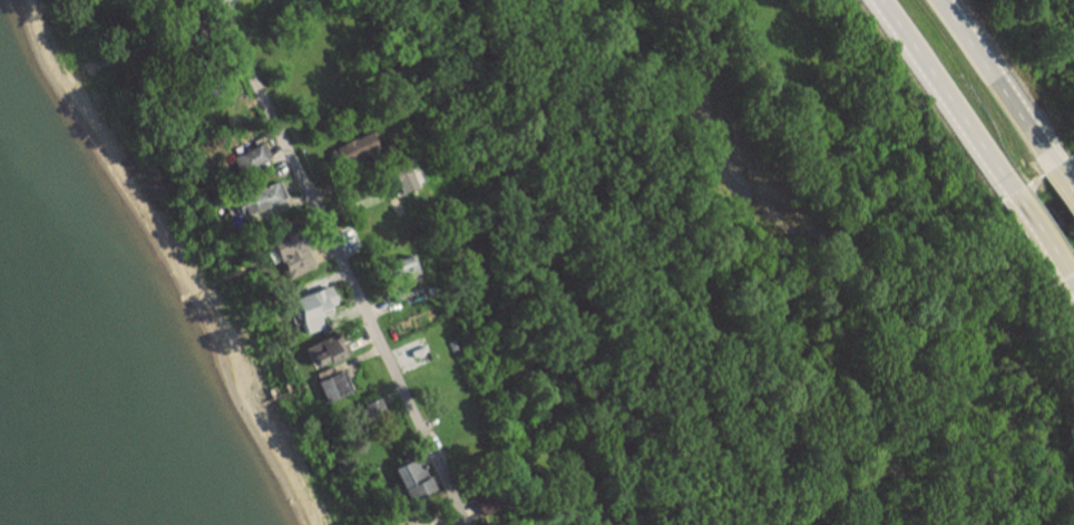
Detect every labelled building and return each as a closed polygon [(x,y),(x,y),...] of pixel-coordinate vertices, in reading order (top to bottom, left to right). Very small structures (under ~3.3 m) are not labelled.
[(381,148),(374,131),(339,146),(347,163),(381,148)] [(274,157),(266,142),(236,158),(244,173),(274,157)] [(405,194),(421,186),(411,167),(396,176),(405,194)] [(246,217),(289,199),(282,181),(254,192),(257,199),(241,205),(246,217)] [(277,241),(291,278),(318,267),(304,230),(277,241)] [(328,328),(323,309),(340,305),(335,287),(300,296),(310,333),(328,328)] [(308,346),(312,359),(318,357),(321,366),(352,355),(344,333),(308,346)] [(320,381),(328,402),(355,392),(347,371),(320,381)] [(412,502),(436,492),(422,458),(398,468),(412,502)]
